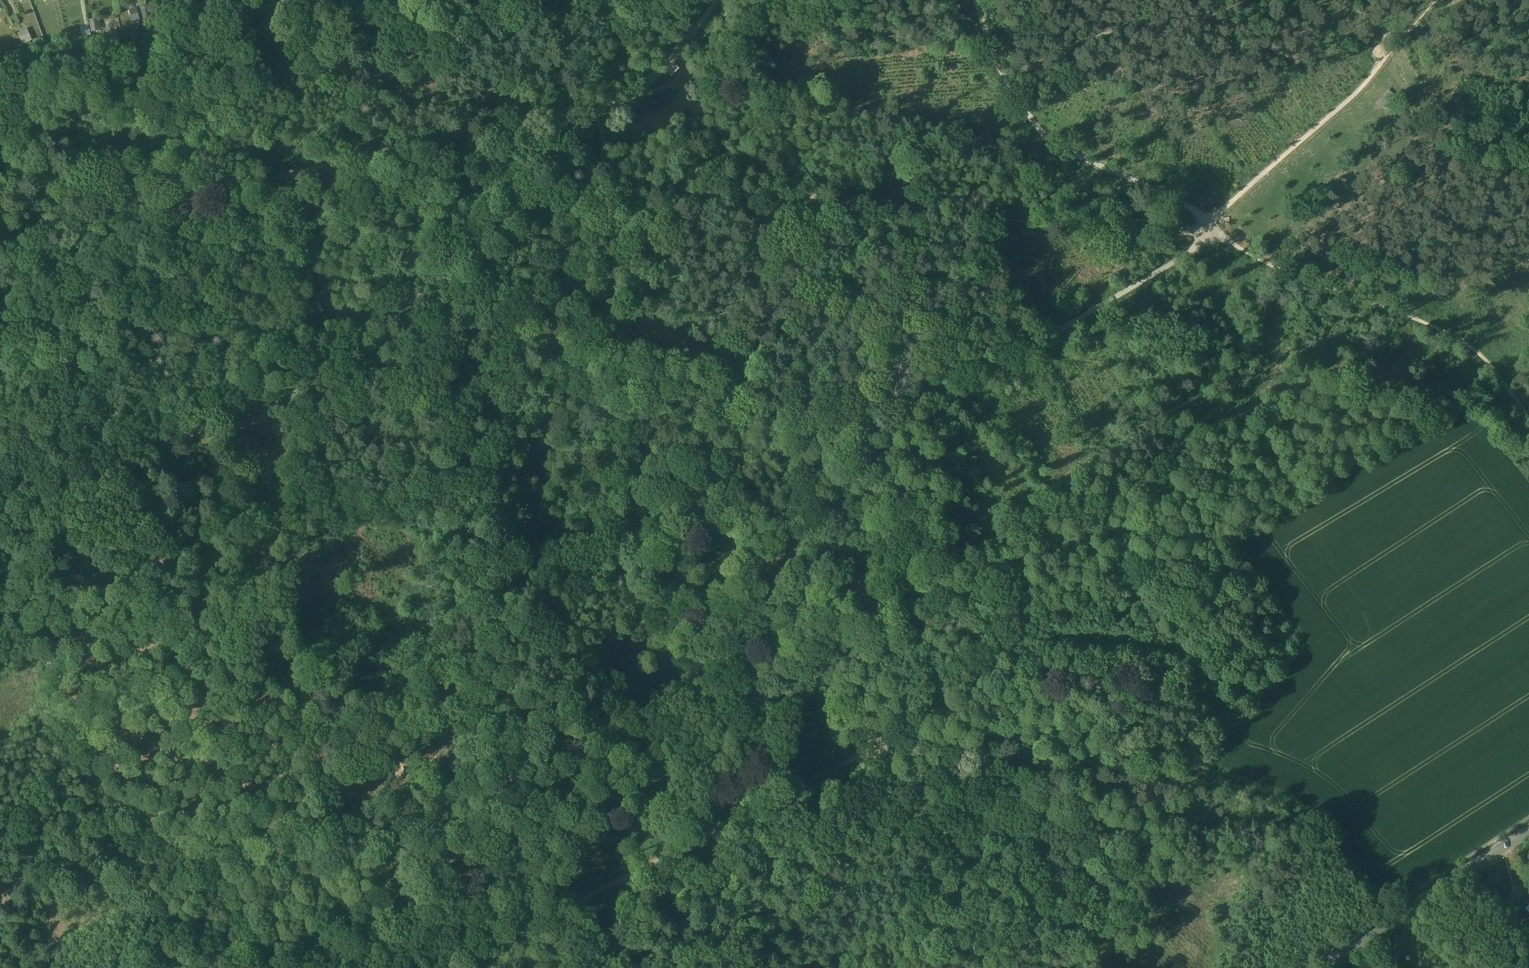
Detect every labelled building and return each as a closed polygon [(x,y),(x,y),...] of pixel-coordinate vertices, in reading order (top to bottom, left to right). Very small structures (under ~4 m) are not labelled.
[(130,7),(133,19),(148,17),(146,4),(130,7)] [(93,29),(102,27),(100,17),(91,20),(93,29)] [(28,28),(18,32),(22,42),(32,38),(28,28)] [(1520,891),(1519,890),(1519,891),(1520,892),(1516,894),(1515,894),(1525,906),(1526,906),(1528,903),(1528,884),(1528,885),(1520,891)]
